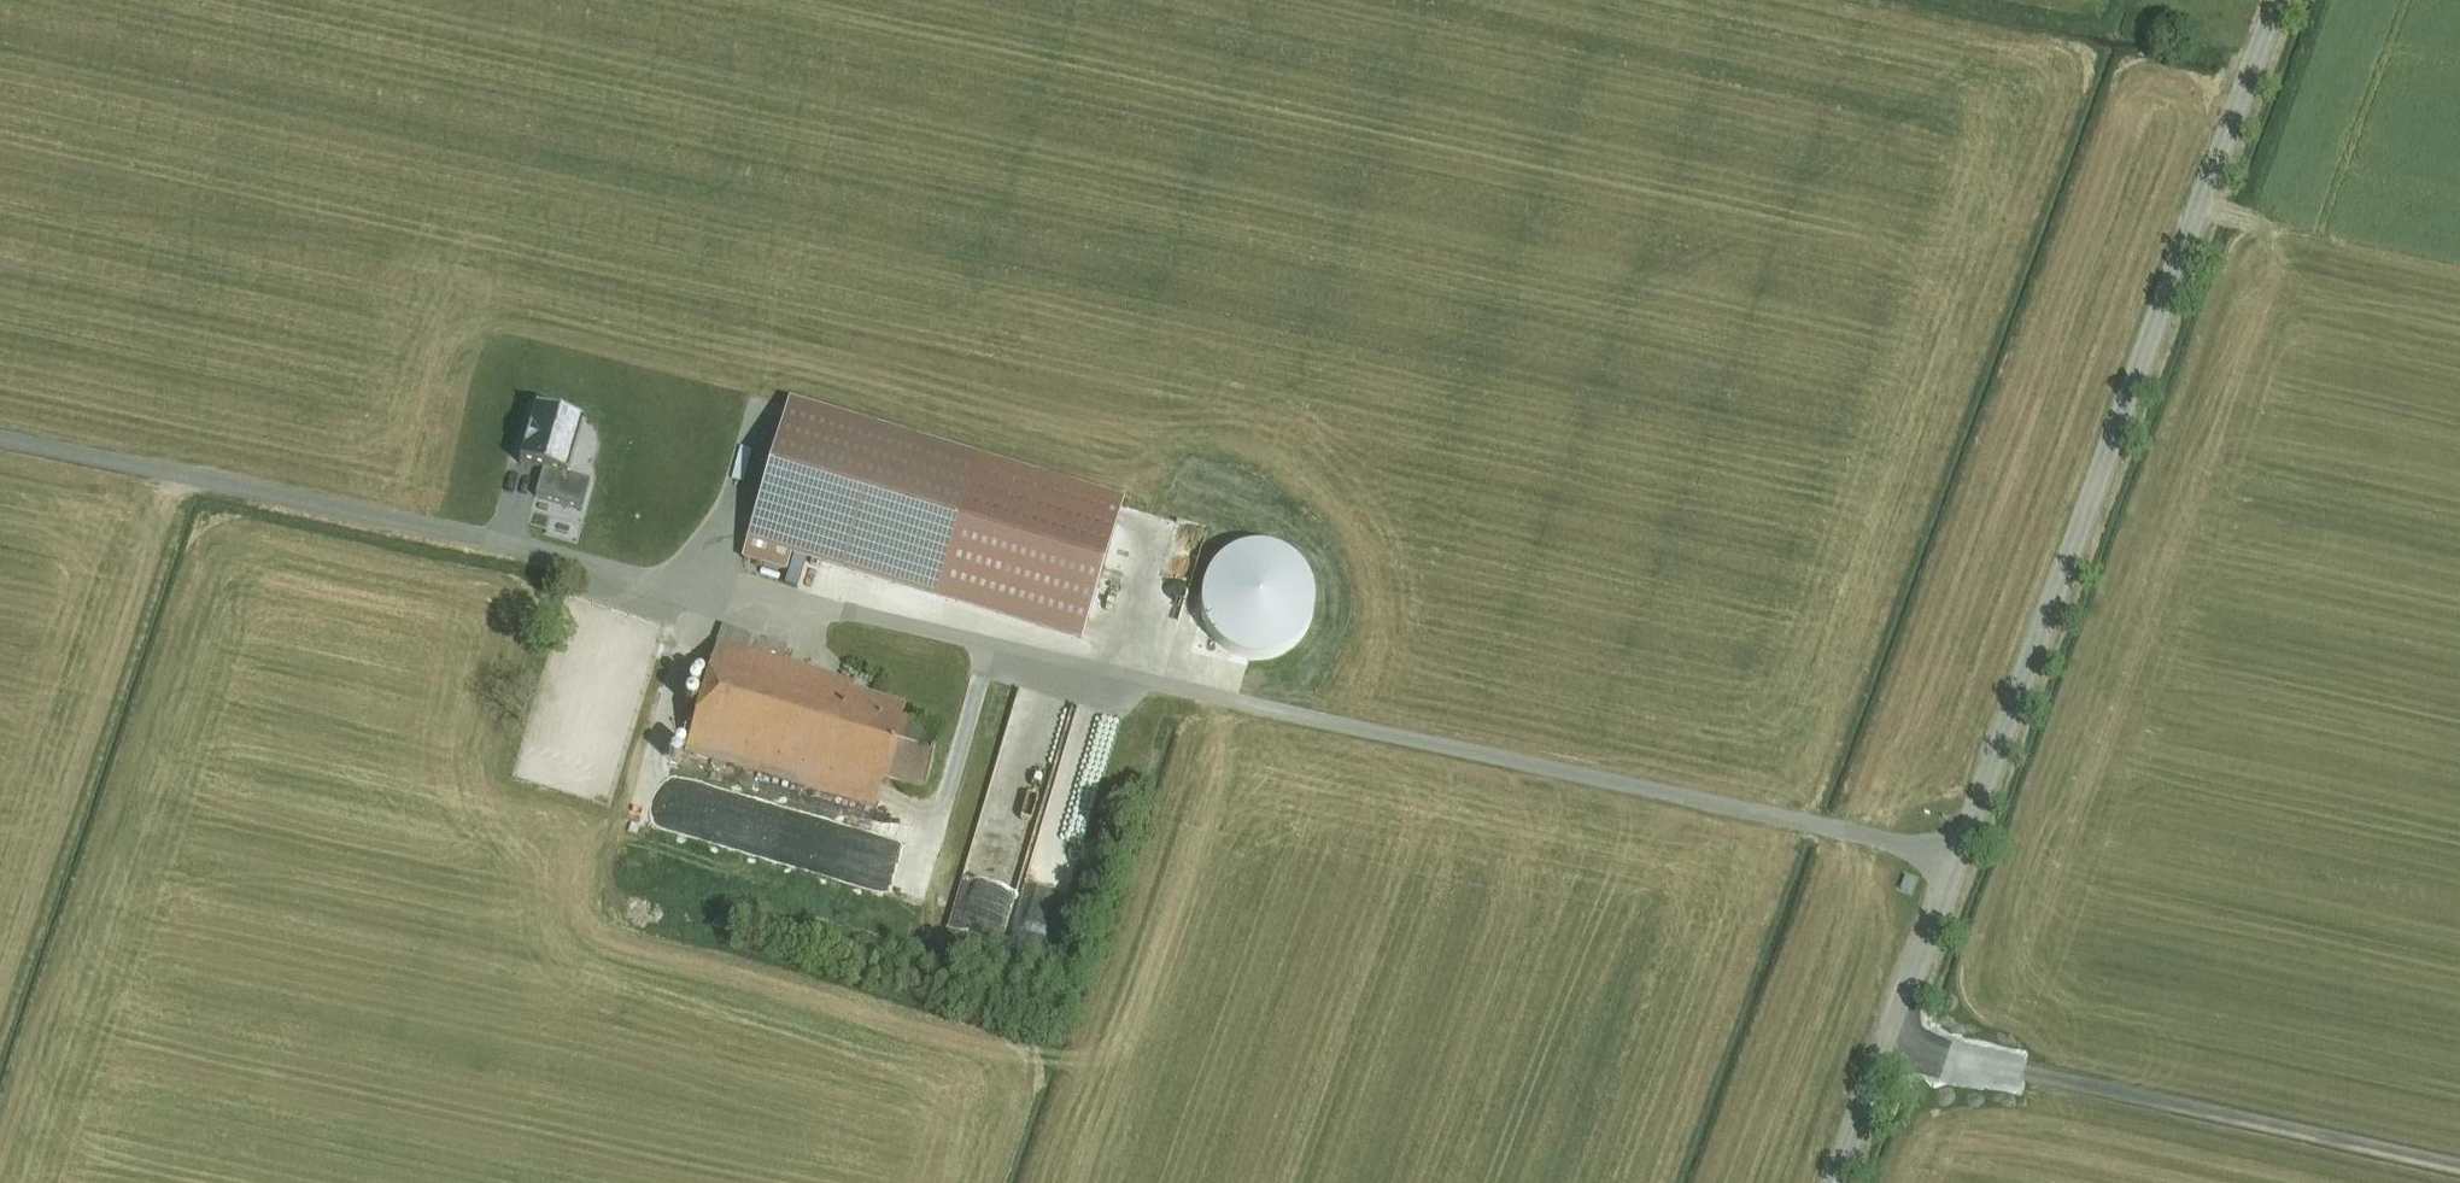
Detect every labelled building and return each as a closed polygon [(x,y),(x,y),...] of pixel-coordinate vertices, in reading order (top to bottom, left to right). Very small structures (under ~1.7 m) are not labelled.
[(1122,504),(787,407),(743,559),(788,572),(792,557),(1082,641),(1122,504)] [(535,411),(518,467),(543,475),(535,501),(579,514),(588,483),(564,476),(579,424),(535,411)] [(707,638),(674,756),(872,812),(877,794),(925,808),(943,743),(906,732),(910,719),(870,707),(876,686),(707,638)] [(1019,909),(1057,768),(1104,780),(1107,768),(1081,760),(1082,757),(1070,754),(1083,705),(1019,688),(954,928),(999,941),(1008,906),(1019,909)]
